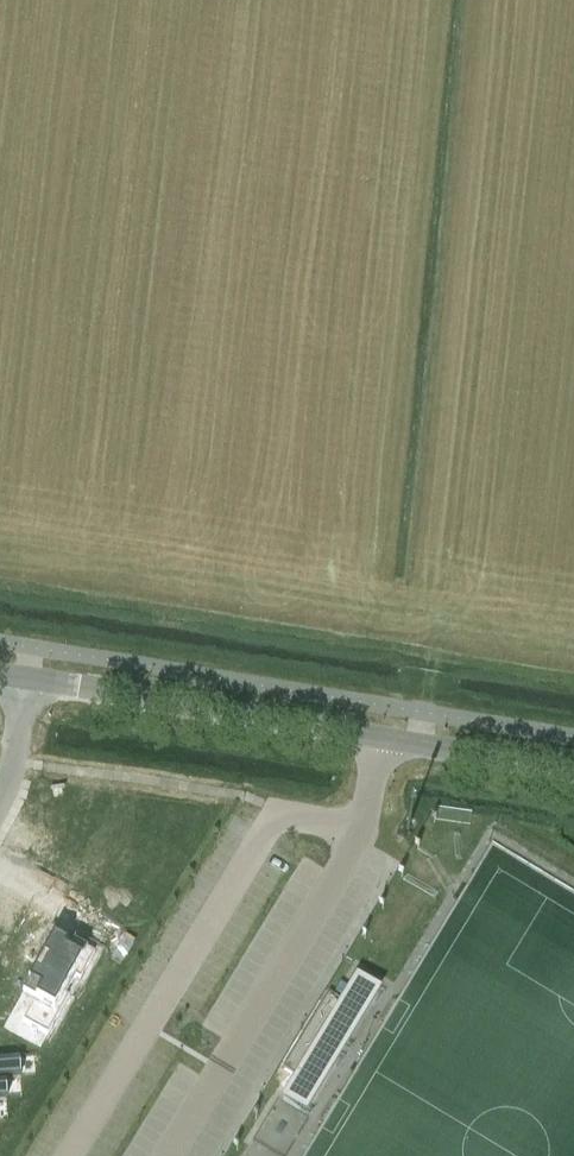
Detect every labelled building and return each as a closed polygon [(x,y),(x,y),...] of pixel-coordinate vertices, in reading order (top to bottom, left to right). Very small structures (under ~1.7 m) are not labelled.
[(40,991),(23,1023),(48,1036),(69,997),(65,996),(75,978),(80,981),(95,953),(71,941),(62,958),(47,949),(28,985),(40,991)] [(355,972),(280,1097),(305,1111),(380,987),(355,972)] [(0,1063),(0,1079),(23,1077),(22,1061),(0,1063)] [(0,1084),(0,1101),(10,1100),(8,1084),(0,1084)]
